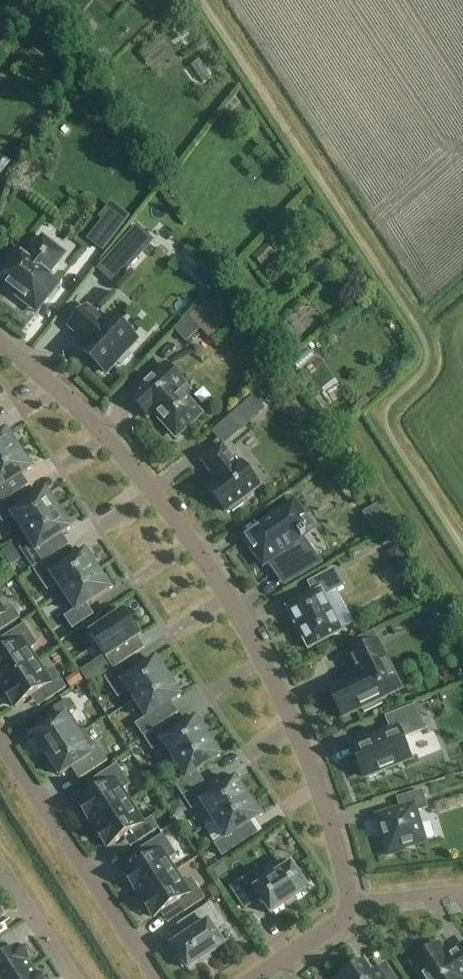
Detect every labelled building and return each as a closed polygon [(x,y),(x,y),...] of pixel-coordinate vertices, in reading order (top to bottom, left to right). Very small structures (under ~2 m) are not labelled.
[(105,253),(132,218),(113,204),(101,219),(104,221),(89,242),(105,253)] [(137,226),(111,254),(128,270),(153,242),(137,226)] [(35,247),(26,259),(20,254),(12,265),(7,261),(0,270),(0,282),(0,284),(9,291),(15,290),(21,295),(22,301),(31,308),(43,306),(51,296),(46,292),(55,281),(49,276),(66,254),(43,237),(35,247)] [(86,253),(68,277),(78,285),(96,261),(86,253)] [(231,267),(215,253),(205,264),(221,279),(231,267)] [(181,262),(173,270),(200,295),(207,287),(181,262)] [(212,341),(229,325),(209,302),(192,318),(202,329),(212,341)] [(105,323),(90,309),(91,307),(90,306),(69,329),(70,330),(72,328),(87,342),(82,348),(80,347),(79,347),(109,375),(110,374),(108,373),(118,362),(122,365),(131,356),(127,352),(138,340),(109,314),(109,315),(110,317),(105,323)] [(192,318),(177,330),(187,342),(202,329),(192,318)] [(53,372),(60,382),(74,371),(66,361),(53,372)] [(200,414),(175,386),(181,381),(167,365),(131,397),(143,410),(149,404),(177,436),(200,414)] [(232,417),(244,430),(266,411),(261,405),(281,388),(273,378),(252,395),(254,398),(232,417)] [(15,443),(17,441),(10,430),(0,437),(0,463),(19,451),(15,443)] [(238,466),(223,445),(203,460),(215,476),(216,475),(220,480),(209,488),(227,512),(231,509),(233,512),(244,504),(242,501),(260,487),(243,463),(238,466)] [(32,469),(19,451),(0,463),(0,504),(14,495),(7,485),(32,469)] [(59,511),(47,493),(23,508),(16,498),(0,509),(0,517),(3,522),(13,515),(25,533),(59,511)] [(305,556),(295,542),(301,537),(302,539),(307,535),(306,534),(313,529),(296,505),(278,518),(276,516),(246,539),(265,564),(270,560),(286,582),(315,565),(307,555),(305,556)] [(59,511),(25,533),(32,543),(22,550),(34,568),(54,555),(47,545),(71,529),(59,511)] [(373,545),(389,537),(378,517),(362,525),(373,545)] [(387,553),(398,573),(408,567),(397,547),(387,553)] [(65,594),(98,571),(94,564),(96,562),(89,551),(62,569),(56,559),(36,572),(48,591),(58,584),(65,594)] [(310,650),(344,631),(325,596),(344,586),(335,570),(310,583),(315,594),(288,608),(310,650)] [(98,571),(65,594),(76,611),(66,618),(73,628),(93,615),(87,605),(113,588),(106,577),(103,579),(98,571)] [(167,594),(177,612),(193,603),(183,585),(167,594)] [(0,632),(20,619),(13,608),(5,614),(0,605),(0,632)] [(90,636),(113,670),(133,657),(126,647),(140,637),(124,613),(90,636)] [(37,662),(30,650),(38,645),(25,625),(4,639),(11,649),(0,656),(0,683),(2,686),(37,662)] [(354,654),(379,642),(374,631),(348,644),(354,654)] [(365,713),(383,704),(381,699),(402,689),(379,642),(354,654),(350,656),(359,674),(329,689),(343,718),(362,708),(365,713)] [(135,701),(169,678),(157,660),(133,676),(127,666),(107,679),(119,697),(129,691),(135,701)] [(37,662),(2,686),(16,708),(39,692),(46,702),(66,689),(53,669),(45,674),(37,662)] [(80,673),(67,681),(73,689),(85,681),(80,673)] [(169,678),(135,701),(147,719),(137,725),(144,736),(164,722),(157,712),(181,697),(169,678)] [(48,756),(78,736),(66,717),(75,711),(67,700),(46,714),(53,724),(35,736),(48,756)] [(370,779),(382,774),(381,771),(411,759),(403,739),(425,730),(416,706),(387,718),(392,731),(353,747),(365,777),(369,776),(370,779)] [(209,738),(204,731),(207,729),(200,718),(173,736),(166,726),(146,739),(153,750),(163,743),(175,761),(209,738)] [(48,756),(62,778),(73,771),(80,781),(110,761),(97,741),(87,748),(78,736),(48,756)] [(197,773),(221,757),(209,738),(175,761),(187,778),(177,785),(183,796),(204,783),(197,773)] [(94,826),(130,803),(122,791),(130,785),(117,766),(97,779),(103,789),(80,804),(94,826)] [(214,820),(249,798),(237,780),(213,796),(206,786),(186,799),(193,809),(203,803),(214,820)] [(388,856),(406,850),(405,848),(425,842),(416,812),(427,808),(422,792),(399,799),(402,810),(379,817),(382,829),(380,829),(388,856)] [(249,798),(214,820),(215,821),(227,839),(217,846),(223,856),(244,843),(238,832),(251,823),(263,815),(256,804),(254,806),(249,798)] [(130,803),(94,826),(109,848),(132,832),(139,842),(159,829),(152,819),(144,824),(130,803)] [(140,896),(176,872),(168,861),(176,855),(163,835),(143,849),(149,859),(126,874),(140,896)] [(224,864),(213,871),(218,878),(229,872),(224,864)] [(298,873),(292,865),(262,885),(255,874),(232,889),(245,909),(258,900),(257,899),(260,897),(272,915),(309,890),(307,887),(311,884),(302,871),(298,873)] [(176,872),(140,896),(155,918),(178,902),(185,912),(205,899),(192,879),(184,884),(176,872)] [(214,885),(208,890),(214,898),(220,894),(214,885)] [(189,970),(224,946),(214,931),(225,924),(212,904),(179,926),(187,937),(173,946),(179,955),(176,958),(183,969),(187,967),(189,970)] [(448,957),(440,946),(413,963),(424,978),(462,978),(462,947),(448,957)] [(30,969),(16,947),(0,957),(0,978),(15,978),(30,969)] [(386,963),(373,971),(366,960),(353,968),(352,967),(340,975),(341,977),(338,978),(397,978),(386,963)] [(15,978),(37,978),(30,969),(15,978)]
